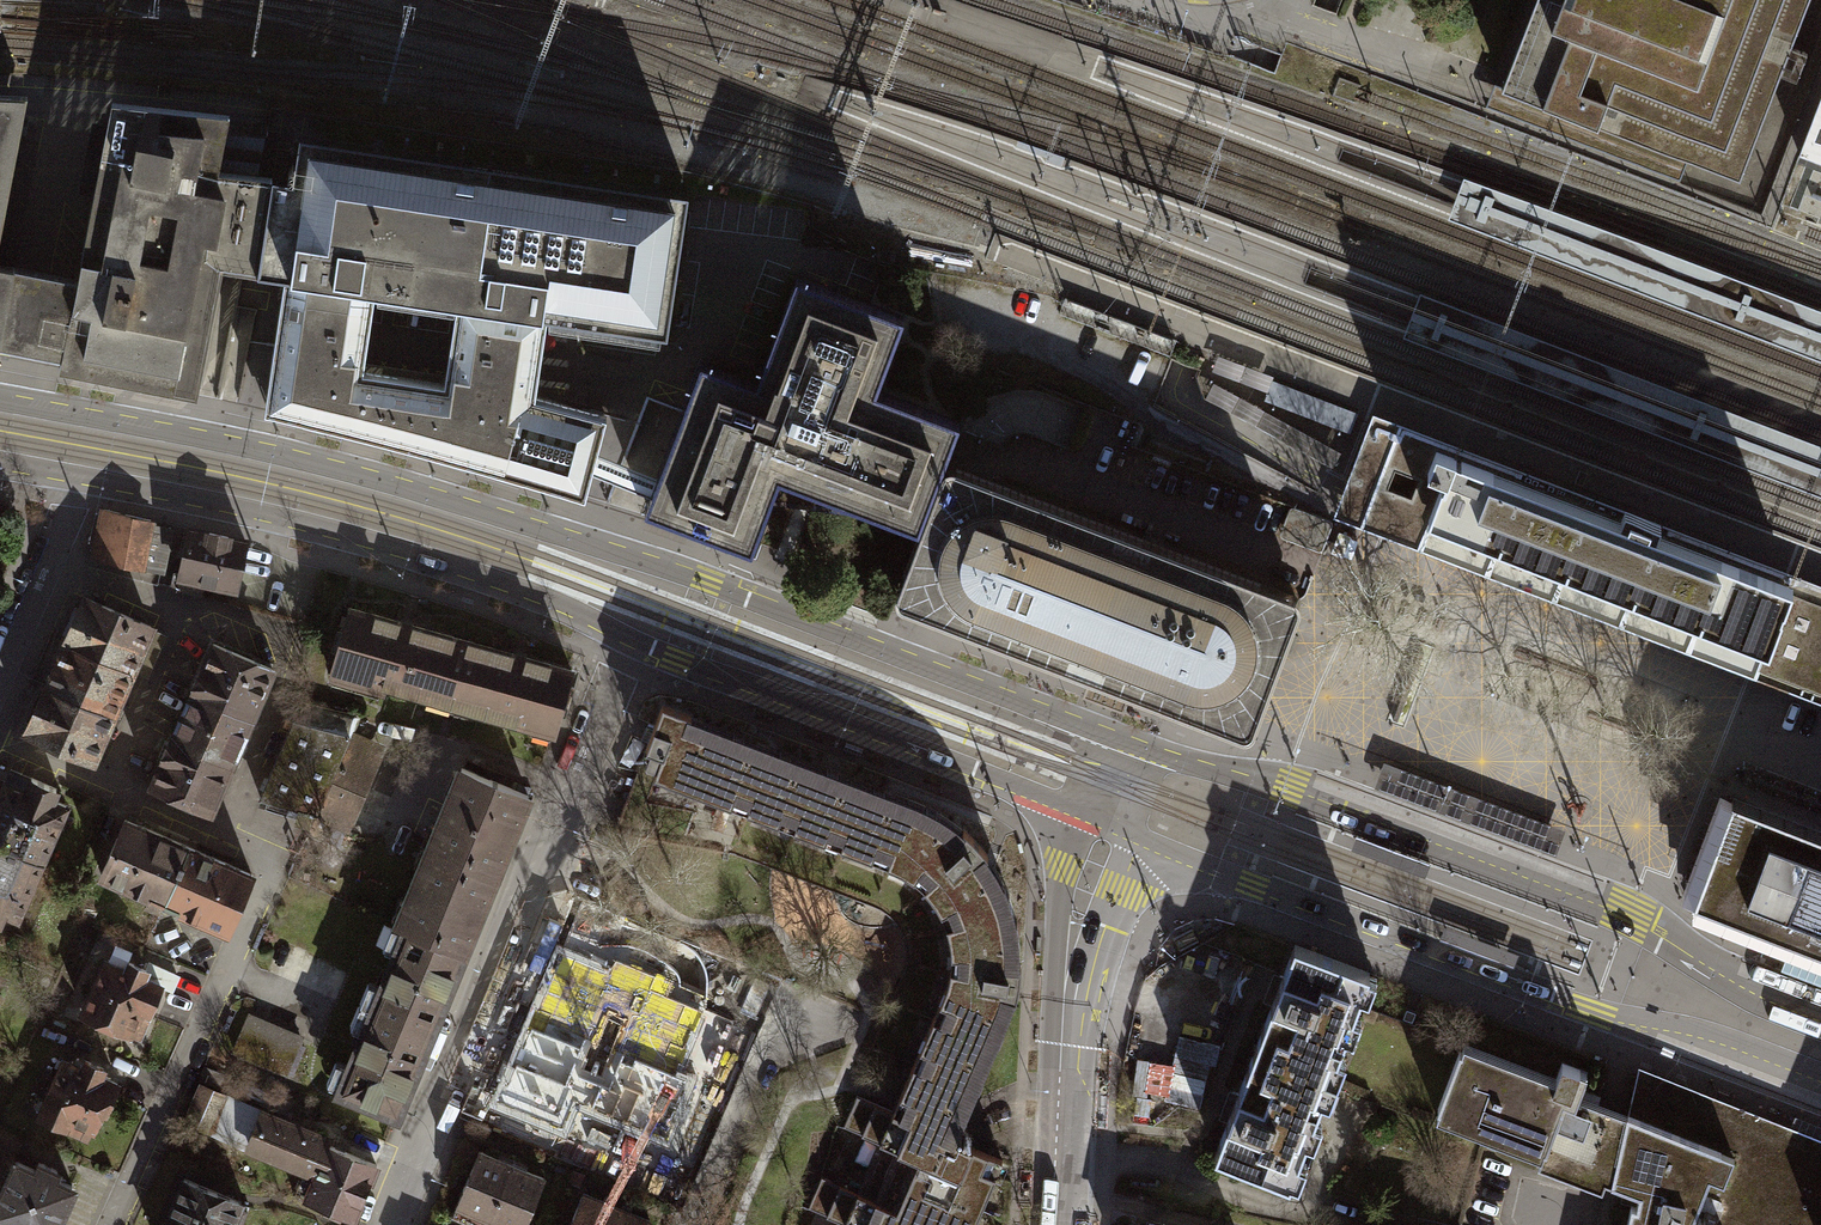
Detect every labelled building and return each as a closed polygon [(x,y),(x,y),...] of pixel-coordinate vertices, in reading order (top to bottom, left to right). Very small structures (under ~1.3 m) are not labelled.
[(1502,86),(1501,87),(1688,159),(1740,179),(1809,0),(1535,0),(1502,86)] [(1680,181),(1688,159),(1501,87),(1502,86),(1494,83),(1485,106),(1680,181)] [(0,93),(0,231),(26,94),(0,93)] [(1799,155),(1820,164),(1820,98),(1799,155)] [(111,101),(77,278),(14,266),(0,340),(0,343),(61,355),(59,367),(197,394),(222,265),(257,272),(272,177),(218,169),(229,114),(111,101)] [(456,303),(547,316),(667,334),(688,193),(299,134),(292,180),(272,177),(257,272),(257,273),(283,277),(375,291),(456,303)] [(1463,176),(1447,218),(1820,361),(1820,311),(1463,176)] [(14,266),(0,264),(0,340),(14,266)] [(941,471),(960,421),(876,389),(904,316),(796,276),(756,381),(700,359),(644,508),(752,549),(769,503),(779,476),(893,520),(919,529),(941,471)] [(535,395),(547,316),(456,303),(444,382),(363,370),(375,291),(283,277),(264,410),(374,437),(471,463),(585,495),(606,414),(535,395)] [(1402,336),(1820,497),(1820,446),(1418,292),(1402,336)] [(1358,413),(1273,380),(1265,401),(1350,433),(1358,413)] [(1327,448),(1212,385),(1205,397),(1321,460),(1327,448)] [(1372,413),(1332,517),(1820,704),(1820,690),(1760,667),(1759,670),(1757,669),(1765,647),(1768,638),(1733,625),(1730,633),(1698,620),(1701,612),(1666,599),(1663,607),(1631,595),(1634,587),(1599,573),(1596,581),(1563,569),(1566,561),(1532,548),(1529,556),(1496,543),(1500,535),(1465,522),(1461,530),(1433,519),(1433,520),(1428,518),(1444,478),(1428,472),(1436,450),(1494,472),(1490,480),(1576,513),(1718,567),(1722,559),(1793,586),(1790,595),(1820,607),(1820,585),(1372,413)] [(1436,450),(1428,472),(1444,478),(1428,518),(1433,520),(1433,519),(1461,530),(1465,522),(1500,535),(1496,543),(1529,556),(1532,548),(1566,561),(1563,569),(1596,581),(1599,573),(1634,587),(1631,595),(1663,607),(1666,599),(1701,612),(1698,620),(1730,633),(1733,625),(1768,638),(1765,647),(1769,649),(1783,613),(1781,613),(1783,607),(1785,607),(1790,595),(1793,586),(1722,559),(1718,567),(1576,513),(1490,480),(1494,472),(1436,450)] [(1131,691),(1239,732),(1243,733),(1249,732),(1252,729),(1255,725),(1300,606),(1300,601),(1298,596),(1293,592),(967,468),(956,464),(951,464),(947,465),(943,467),(941,471),(919,529),(896,590),(895,594),(896,598),(899,602),(902,604),(915,609),(1089,675),(1110,683),(1131,691)] [(893,520),(779,476),(769,503),(893,520)] [(1332,522),(1290,506),(1278,536),(1321,552),(1332,522)] [(150,521),(103,510),(93,557),(140,568),(150,521)] [(154,525),(150,521),(140,568),(162,572),(172,529),(154,525)] [(245,541),(191,529),(181,575),(180,576),(204,582),(235,589),(245,541)] [(201,596),(204,582),(180,576),(181,575),(174,573),(171,587),(201,596)] [(1790,595),(1785,607),(1783,607),(1781,613),(1783,613),(1769,649),(1765,647),(1757,669),(1759,670),(1760,667),(1820,690),(1820,607),(1790,595)] [(66,642),(132,671),(151,626),(84,597),(65,642),(66,642)] [(452,703),(469,641),(350,607),(331,675),(383,690),(385,684),(452,703)] [(168,633),(151,626),(132,671),(148,678),(168,633)] [(572,670),(469,641),(452,703),(554,732),(572,670)] [(47,686),(113,714),(132,671),(66,642),(47,686)] [(193,691),(251,717),(272,669),(213,644),(204,666),(203,665),(192,691),(193,691)] [(1089,675),(1081,697),(1123,713),(1131,691),(1089,675)] [(93,759),(113,714),(47,686),(46,685),(26,730),(93,759)] [(172,737),(231,762),(251,717),(193,691),(172,737)] [(302,702),(293,721),(350,736),(360,715),(302,702)] [(921,816),(910,811),(688,727),(692,716),(663,705),(646,748),(662,754),(654,776),(891,866),(905,874),(918,883),(929,894),(937,905),(944,918),(948,929),(951,945),(952,958),(951,972),(948,984),(944,992),(896,1102),(892,1111),(946,1134),(950,1124),(999,1012),(1004,997),(1015,1000),(1018,988),(1020,976),(1021,964),(1009,964),(1008,937),(1004,913),(1000,900),(993,886),(987,875),(979,863),(988,856),(978,844),(964,830),(956,838),(945,829),(934,822),(921,816)] [(345,747),(350,736),(293,721),(260,798),(316,813),(345,747)] [(210,810),(231,762),(172,737),(172,736),(161,761),(162,761),(152,784),(210,810)] [(349,828),(379,762),(345,747),(316,813),(349,828)] [(1565,829),(1384,761),(1374,787),(1556,855),(1565,829)] [(462,767),(429,847),(496,874),(529,795),(462,767)] [(0,790),(0,842),(42,860),(66,805),(67,805),(74,790),(58,783),(55,788),(32,777),(31,778),(10,769),(5,781),(4,780),(0,790)] [(1733,796),(1694,898),(1820,947),(1820,830),(1733,796)] [(101,875),(164,902),(189,847),(125,819),(101,875)] [(42,860),(0,842),(0,920),(4,911),(18,916),(42,860)] [(189,847),(164,902),(228,930),(252,874),(189,847)] [(429,847),(396,925),(405,928),(463,953),(496,874),(429,847)] [(537,972),(494,1106),(587,1136),(605,1083),(668,1104),(660,1130),(686,1138),(698,1101),(708,1104),(732,1030),(667,1010),(690,939),(586,905),(561,980),(537,972)] [(362,1004),(430,1032),(463,953),(405,928),(404,930),(393,926),(385,947),(395,951),(381,986),(371,982),(362,1004)] [(1519,954),(1444,926),(1439,940),(1513,967),(1519,954)] [(1255,1049),(1329,1077),(1358,1004),(1360,996),(1369,973),(1295,945),(1255,1049)] [(105,960),(82,1012),(129,1033),(130,1030),(140,1034),(161,986),(161,985),(143,977),(147,969),(146,969),(128,961),(125,969),(105,960)] [(149,962),(146,969),(147,969),(143,977),(161,985),(161,986),(170,991),(177,975),(149,962)] [(397,1113),(430,1032),(362,1004),(353,1026),(363,1030),(348,1065),(338,1061),(329,1082),(340,1087),(339,1089),(397,1113)] [(1463,1044),(1358,1004),(1329,1077),(1327,1084),(1433,1124),(1439,1108),(1460,1051),(1463,1044)] [(301,1038),(249,1016),(234,1051),(286,1073),(301,1038)] [(1327,1084),(1329,1077),(1255,1049),(1215,1154),(1290,1182),(1297,1163),(1304,1144),(1312,1122),(1320,1101),(1327,1084)] [(1612,1183),(1626,1122),(1612,1117),(1597,1111),(1594,1110),(1600,1095),(1582,1088),(1588,1072),(1562,1063),(1553,1086),(1460,1051),(1439,1108),(1543,1148),(1540,1155),(1583,1172),(1598,1177),(1612,1183)] [(64,1059),(39,1114),(64,1125),(64,1126),(86,1137),(91,1127),(93,1128),(101,1110),(105,1112),(118,1083),(100,1075),(103,1068),(85,1060),(82,1068),(64,1059)] [(1627,1115),(1719,1151),(1693,1218),(1710,1224),(1820,1224),(1820,1147),(1637,1074),(1627,1115)] [(207,1129),(222,1095),(202,1087),(187,1121),(207,1129)] [(265,1110),(223,1091),(222,1095),(207,1129),(206,1131),(248,1151),(250,1147),(265,1112),(265,1110)] [(892,1111),(856,1095),(843,1126),(883,1143),(861,1194),(821,1176),(808,1207),(848,1224),(847,1224),(974,1224),(996,1174),(989,1171),(991,1165),(994,1159),(1001,1162),(1003,1159),(946,1134),(892,1111)] [(273,1115),(265,1112),(250,1147),(303,1169),(293,1193),(353,1218),(376,1164),(271,1121),(273,1115)] [(1693,1218),(1719,1151),(1627,1115),(1626,1122),(1612,1183),(1612,1184),(1639,1194),(1636,1206),(1631,1205),(1626,1224),(1710,1224),(1693,1218)] [(512,1164),(479,1150),(451,1217),(471,1224),(487,1224),(512,1164)] [(0,1195),(0,1216),(20,1224),(55,1224),(72,1186),(54,1178),(57,1170),(39,1162),(36,1169),(16,1160),(0,1195)] [(512,1164),(487,1224),(525,1224),(545,1177),(512,1164)] [(165,1224),(241,1224),(249,1207),(240,1203),(241,1202),(185,1178),(165,1224)] [(617,1206),(583,1192),(569,1224),(609,1224),(617,1206)] [(617,1206),(609,1224),(648,1224),(650,1220),(617,1206)]
